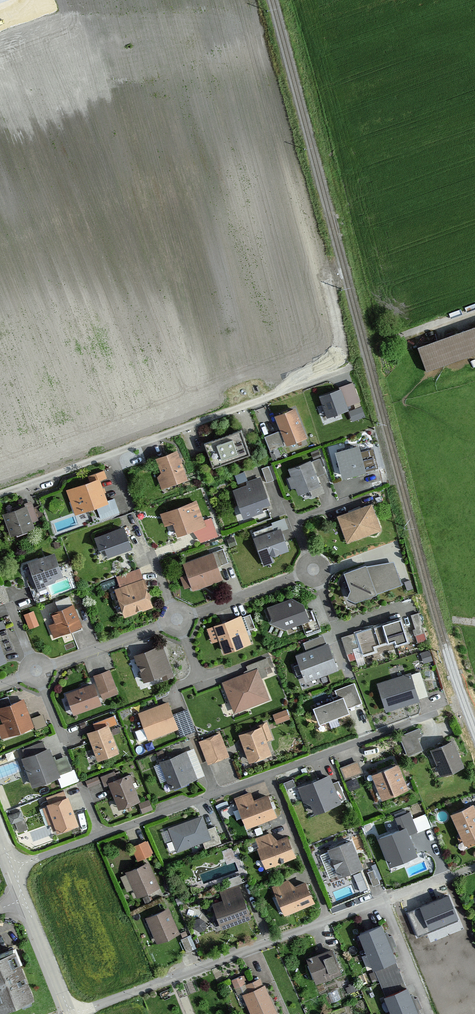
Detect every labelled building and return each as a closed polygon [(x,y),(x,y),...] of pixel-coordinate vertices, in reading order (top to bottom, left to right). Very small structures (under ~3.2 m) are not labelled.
[(420,347),(429,371),(474,356),(474,328),(420,347)] [(340,390),(320,397),(327,418),(349,411),(348,407),(359,403),(352,383),(339,387),(340,390)] [(296,409),(276,416),(287,447),(308,439),(296,409)] [(243,430),(206,444),(215,468),(251,455),(243,430)] [(278,432),(264,438),(269,451),(283,445),(278,432)] [(360,445),(337,452),(345,478),(379,469),(373,448),(362,451),(360,445)] [(163,472),(158,477),(162,489),(190,479),(179,451),(157,458),(163,472)] [(311,461),(289,469),(299,495),(321,486),(311,461)] [(101,478),(67,491),(75,514),(96,507),(99,514),(118,508),(114,498),(109,500),(101,478)] [(262,478),(233,490),(246,519),(265,511),(263,507),(272,503),(262,478)] [(197,501),(160,514),(165,527),(174,524),(179,537),(198,530),(202,542),(217,537),(210,518),(203,520),(197,501)] [(373,504),(338,517),(348,544),(383,531),(373,504)] [(27,505),(3,514),(11,536),(35,528),(27,505)] [(274,530),(254,538),(265,567),(274,563),(272,558),(289,551),(282,532),(289,529),(284,517),(271,522),(274,530)] [(125,527),(101,536),(109,558),(133,548),(125,527)] [(223,549),(183,564),(193,592),(224,581),(218,567),(228,563),(223,549)] [(57,553),(29,562),(38,587),(65,577),(57,553)] [(367,562),(344,569),(350,587),(347,594),(356,598),(402,583),(394,560),(367,564),(367,562)] [(120,588),(115,590),(125,617),(153,607),(140,569),(116,578),(120,588)] [(295,597),(268,607),(272,622),(287,630),(301,625),(305,635),(319,629),(312,610),(308,611),(306,606),(295,597)] [(73,605),(50,614),(54,623),(48,626),(54,639),(83,627),(73,605)] [(34,608),(24,612),(30,627),(40,623),(34,608)] [(251,612),(244,614),(248,627),(255,625),(251,612)] [(242,617),(206,630),(212,644),(219,641),(224,655),(252,644),(242,617)] [(401,617),(341,636),(349,660),(356,658),(354,650),(360,648),(361,652),(375,648),(373,643),(395,636),(397,640),(407,637),(401,617)] [(306,653),(296,657),(306,684),(338,672),(324,636),(303,644),(306,653)] [(162,646),(134,656),(144,683),(172,672),(162,646)] [(258,670),(222,684),(234,714),(269,700),(258,670)] [(96,684),(67,694),(75,715),(103,705),(101,700),(117,694),(109,671),(93,677),(96,684)] [(411,674),(377,686),(386,713),(420,702),(411,674)] [(338,699),(315,709),(322,726),(351,714),(350,710),(362,705),(354,684),(335,692),(338,699)] [(0,709),(0,717),(3,724),(0,725),(0,737),(2,741),(34,728),(23,700),(0,709)] [(168,704),(138,714),(148,741),(178,730),(168,704)] [(189,707),(176,712),(184,734),(197,729),(189,707)] [(286,710),(272,715),(276,726),(290,720),(286,710)] [(98,730),(87,734),(98,762),(120,753),(110,728),(117,725),(114,716),(95,724),(98,730)] [(267,725),(239,735),(250,765),(273,756),(268,742),(273,740),(267,725)] [(420,730),(399,738),(407,757),(423,751),(418,738),(422,737),(420,730)] [(221,734),(199,743),(209,767),(230,758),(221,734)] [(455,742),(431,751),(442,778),(465,769),(455,742)] [(50,748),(23,758),(33,787),(61,777),(50,748)] [(186,752),(160,762),(172,791),(197,780),(186,752)] [(68,755),(57,758),(60,768),(71,765),(68,755)] [(356,762),(340,769),(346,782),(362,775),(356,762)] [(400,765),(373,775),(384,802),(410,791),(400,765)] [(115,772),(100,777),(104,787),(109,785),(118,809),(140,801),(130,774),(118,779),(115,772)] [(330,776),(298,789),(310,817),(342,804),(330,776)] [(250,792),(235,800),(248,829),(277,816),(268,795),(254,801),(250,792)] [(69,798),(47,806),(57,833),(79,825),(69,798)] [(149,800),(138,805),(141,814),(153,810),(149,800)] [(453,814),(467,845),(474,841),(474,805),(474,804),(453,814)] [(427,811),(411,817),(415,831),(432,825),(427,811)] [(201,817),(167,829),(176,852),(210,840),(201,817)] [(406,824),(378,835),(389,864),(418,853),(406,824)] [(212,836),(219,835),(217,825),(210,826),(212,836)] [(270,834),(255,840),(267,870),(298,858),(289,836),(278,840),(270,834)] [(354,840),(329,850),(341,879),(366,869),(354,840)] [(146,842),(131,848),(137,862),(152,856),(146,842)] [(148,863),(126,873),(137,898),(159,888),(148,863)] [(291,879),(271,887),(284,917),(316,903),(307,881),(295,887),(291,879)] [(223,901),(213,904),(224,930),(251,919),(238,885),(220,893),(223,901)] [(449,896),(408,912),(417,936),(459,920),(449,896)] [(169,909),(146,919),(156,944),(179,935),(169,909)] [(384,925),(361,934),(375,971),(399,961),(384,925)] [(0,957),(0,1011),(37,998),(20,950),(0,957)] [(332,950),(308,960),(318,984),(342,974),(332,950)] [(231,982),(239,1001),(243,999),(250,1013),(278,1013),(266,985),(262,987),(259,980),(247,985),(244,976),(231,982)] [(387,997),(393,1013),(420,1013),(409,988),(387,997)]
